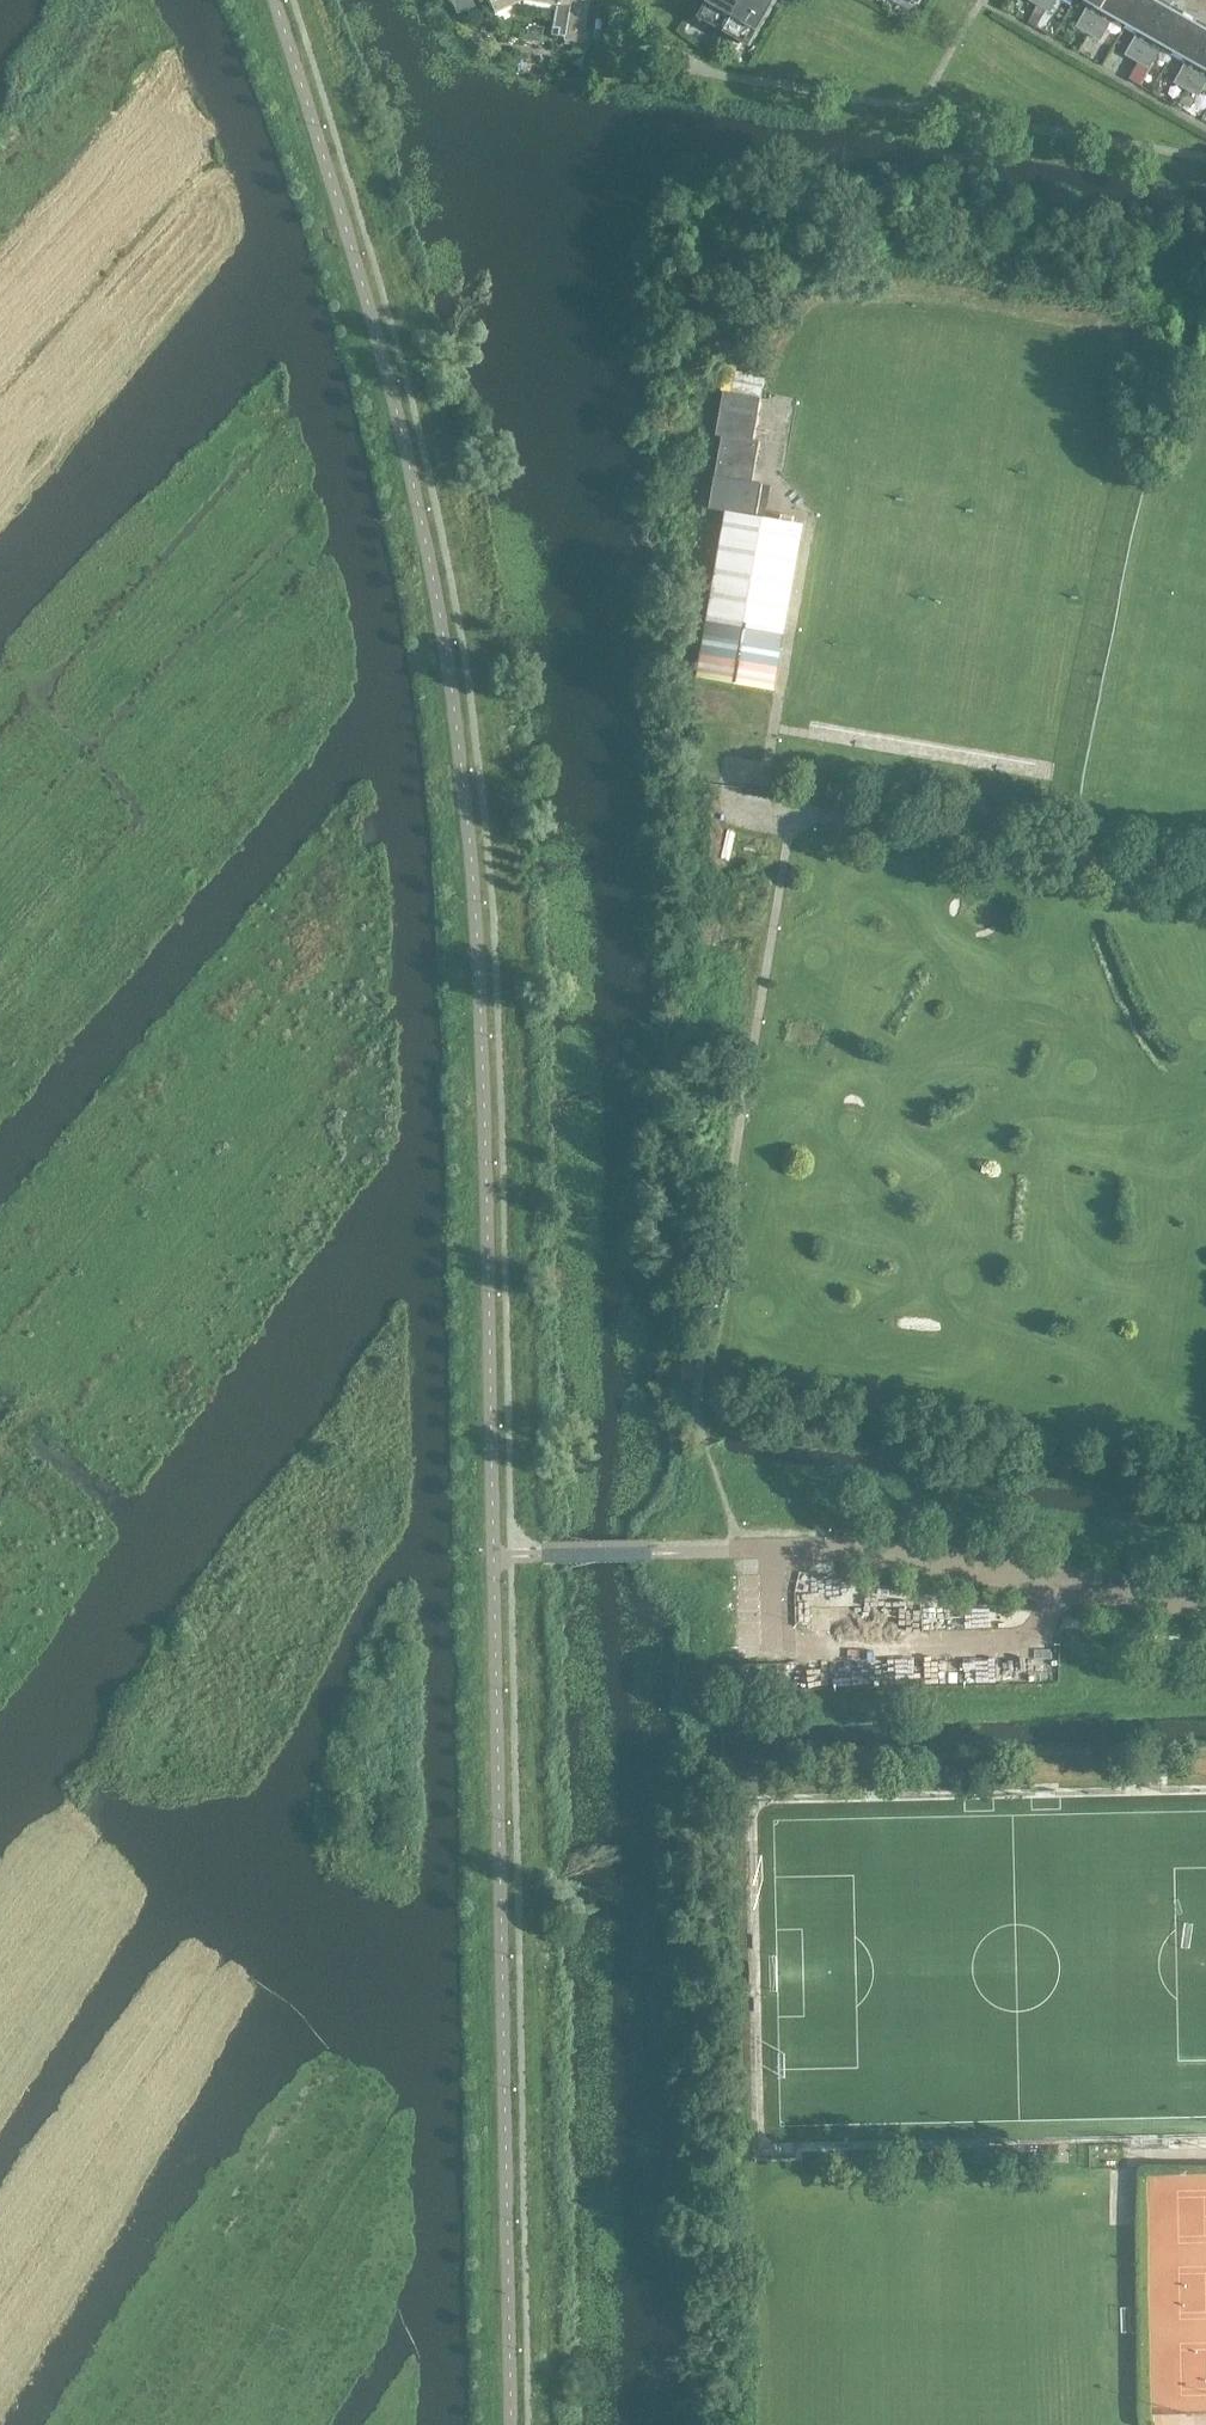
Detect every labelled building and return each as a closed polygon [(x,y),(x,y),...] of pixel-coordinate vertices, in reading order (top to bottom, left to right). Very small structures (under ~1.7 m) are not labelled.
[(511,0),(488,0),(491,9),(511,0)] [(569,4),(562,39),(582,43),(589,0),(587,0),(547,0),(569,4)] [(742,0),(708,0),(699,16),(725,31),(742,0)] [(776,1),(777,0),(742,0),(725,31),(751,46),(776,1)] [(1039,4),(1048,9),(1057,0),(1041,0),(1039,4)] [(1107,0),(1086,0),(1090,2),(1084,13),(1079,27),(1089,32),(1107,0)] [(1140,0),(1107,0),(1089,32),(1098,38),(1108,27),(1114,16),(1127,23),(1140,0)] [(1168,8),(1154,0),(1140,0),(1127,23),(1139,30),(1133,41),(1128,55),(1138,60),(1168,8)] [(1176,51),(1192,22),(1168,8),(1138,60),(1148,66),(1157,54),(1163,44),(1176,51)] [(1205,55),(1205,30),(1192,22),(1176,51),(1188,58),(1182,68),(1177,83),(1187,88),(1205,55)] [(1187,88),(1197,94),(1205,83),(1205,55),(1187,88)] [(774,690),(803,524),(757,516),(762,484),(746,482),(748,469),(755,470),(760,441),(754,440),(761,398),(724,392),(716,435),(723,436),(710,509),(726,511),(698,677),(774,690)]
